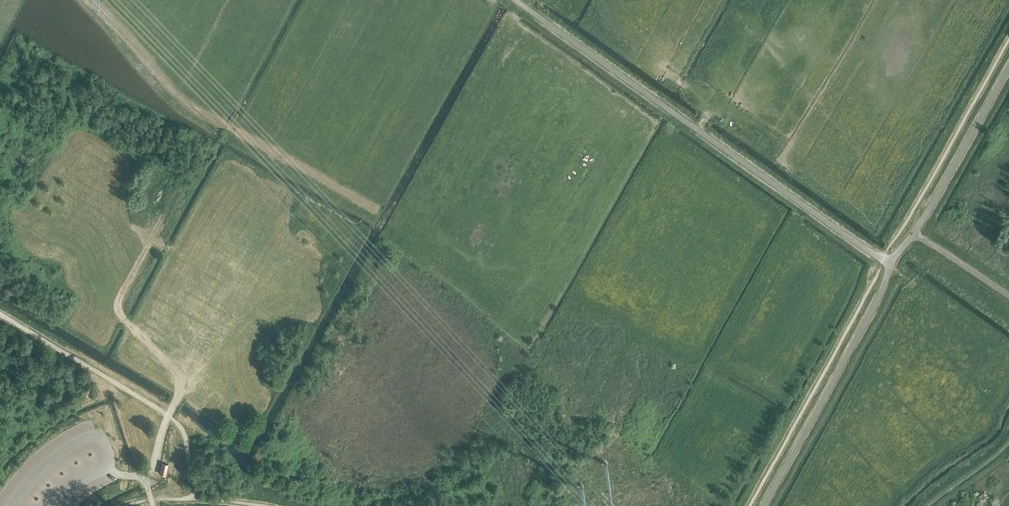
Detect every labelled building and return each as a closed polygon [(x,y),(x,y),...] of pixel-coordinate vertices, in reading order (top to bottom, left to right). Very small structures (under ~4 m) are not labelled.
[(161,462),(159,473),(166,475),(169,464),(161,462)]
